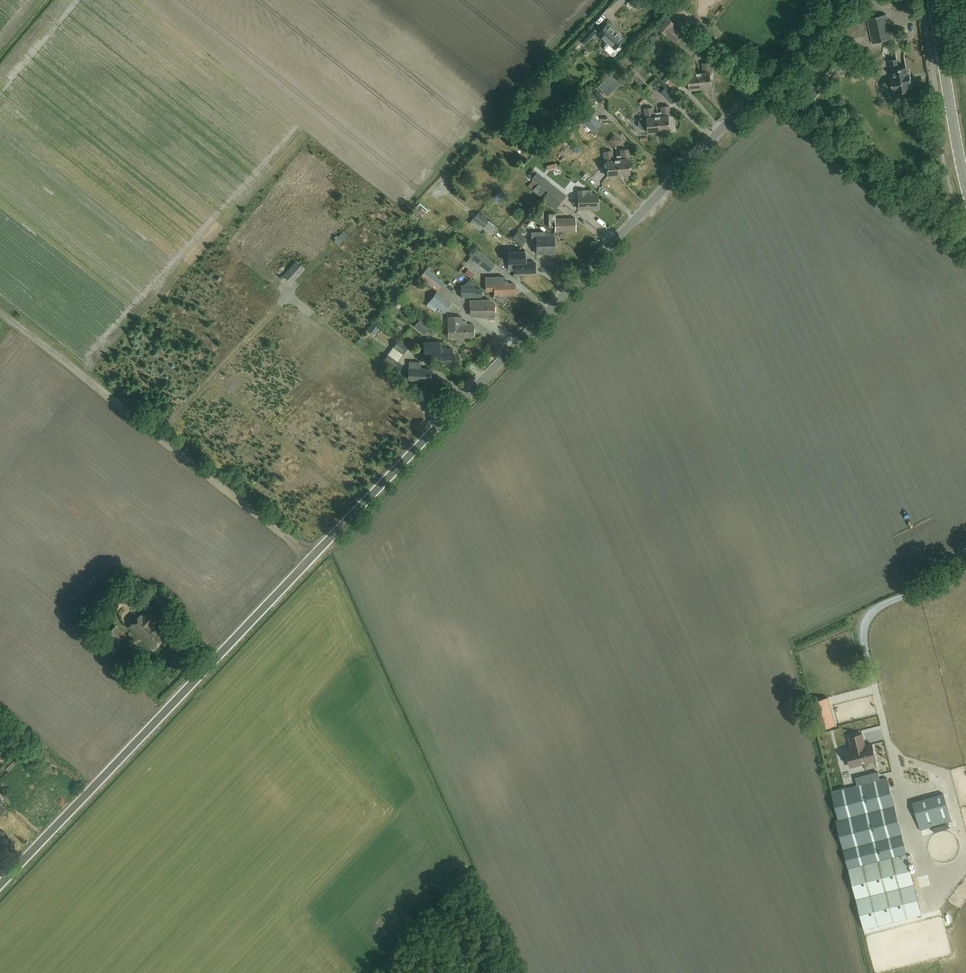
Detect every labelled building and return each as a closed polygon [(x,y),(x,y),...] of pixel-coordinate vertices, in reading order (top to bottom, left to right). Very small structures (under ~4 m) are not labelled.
[(873,43),(892,39),(887,14),(867,18),(873,43)] [(675,42),(682,34),(673,26),(675,24),(668,18),(659,29),(675,42)] [(870,41),(865,22),(846,27),(850,46),(870,41)] [(618,46),(624,38),(607,23),(597,34),(608,43),(607,43),(608,43),(605,47),(605,49),(612,55),(614,55),(620,48),(621,48),(618,46)] [(592,26),(579,39),(585,44),(598,31),(592,26)] [(655,44),(663,35),(659,31),(650,40),(655,44)] [(898,68),(897,59),(890,60),(893,78),(891,78),(891,80),(885,81),(883,84),(884,89),(887,90),(893,90),(893,92),(896,91),(896,93),(899,92),(900,94),(908,93),(907,91),(911,91),(909,82),(911,82),(910,75),(908,75),(907,67),(898,68)] [(704,72),(700,73),(701,88),(712,86),(710,72),(712,71),(711,62),(703,63),(704,72)] [(701,88),(700,73),(696,73),(695,64),(687,65),(688,74),(689,74),(690,89),(701,88)] [(664,79),(668,84),(678,74),(674,69),(664,79)] [(621,81),(613,72),(598,86),(606,95),(621,81)] [(818,91),(804,80),(797,89),(811,100),(818,91)] [(643,100),(647,96),(636,86),(632,91),(643,100)] [(604,98),(597,90),(592,95),(599,103),(604,98)] [(658,116),(659,131),(670,130),(669,115),(670,115),(669,105),(662,106),(663,116),(658,116)] [(648,132),(659,131),(658,116),(654,116),(653,107),(645,108),(646,117),(641,117),(639,120),(640,126),(642,127),(648,127),(648,132)] [(801,119),(805,113),(796,107),(792,113),(801,119)] [(581,121),(594,131),(602,122),(589,112),(581,121)] [(618,145),(623,138),(616,132),(610,140),(618,145)] [(616,155),(617,159),(618,174),(629,173),(627,158),(629,158),(628,149),(620,150),(621,155),(616,155)] [(618,174),(617,159),(612,160),(611,150),(604,151),(605,161),(606,161),(607,175),(618,174)] [(531,178),(561,201),(566,194),(537,171),(531,178)] [(528,186),(540,196),(545,190),(532,180),(528,186)] [(578,201),(575,201),(573,201),(573,203),(576,205),(578,205),(578,208),(597,208),(597,193),(592,193),(592,189),(577,190),(578,201)] [(543,198),(555,208),(560,201),(547,191),(543,198)] [(414,209),(423,217),(429,210),(420,202),(414,209)] [(478,212),(473,218),(470,222),(480,230),(483,226),(492,233),(497,227),(478,212)] [(548,213),(548,220),(548,227),(555,227),(555,231),(575,230),(575,217),(556,218),(556,213),(548,213)] [(518,231),(516,232),(512,237),(521,245),(527,239),(518,231)] [(536,252),(537,252),(554,252),(554,236),(545,231),(531,231),(531,242),(536,242),(536,252)] [(470,256),(489,272),(496,263),(477,248),(470,256)] [(524,251),(508,252),(509,270),(514,270),(515,273),(535,272),(535,262),(525,262),(524,251)] [(296,261),(283,275),(292,283),(305,269),(296,261)] [(468,268),(464,273),(471,279),(475,274),(468,268)] [(421,276),(439,290),(445,283),(426,269),(421,276)] [(504,276),(486,277),(486,290),(494,290),(494,294),(514,293),(514,283),(504,283),(504,276)] [(475,289),(475,285),(461,286),(461,298),(481,297),(481,289),(475,289)] [(436,291),(429,301),(444,312),(451,302),(436,291)] [(490,300),(470,301),(470,314),(487,313),(487,320),(494,319),(494,304),(490,304),(490,300)] [(462,316),(448,316),(448,337),(474,336),(473,323),(466,324),(466,320),(462,321),(462,316)] [(431,326),(422,318),(415,327),(424,335),(431,326)] [(408,347),(398,340),(393,347),(403,354),(408,347)] [(451,361),(451,359),(453,359),(452,348),(442,348),(442,341),(424,341),(424,356),(431,355),(432,359),(441,359),(441,361),(443,363),(450,363),(451,361)] [(393,366),(397,361),(388,354),(384,359),(393,366)] [(409,361),(409,380),(431,381),(431,368),(420,368),(420,361),(409,361)] [(119,592),(109,602),(116,609),(126,599),(119,592)] [(165,637),(153,626),(160,618),(149,607),(142,614),(141,613),(129,626),(147,643),(148,642),(154,648),(165,637)] [(106,635),(119,647),(129,637),(116,625),(106,635)] [(127,654),(121,648),(114,656),(120,661),(127,654)] [(812,701),(819,729),(835,725),(828,697),(812,701)] [(864,726),(865,739),(875,737),(874,725),(864,726)] [(851,766),(876,760),(872,744),(864,746),(863,742),(864,742),(862,734),(849,737),(852,749),(847,750),(851,766)] [(12,755),(2,765),(8,771),(18,761),(12,755)] [(855,778),(857,785),(880,779),(878,772),(855,778)] [(887,777),(833,791),(840,818),(837,819),(848,862),(905,848),(887,777)] [(913,801),(921,829),(951,820),(943,793),(913,801)] [(922,913),(906,853),(848,867),(863,928),(922,913)]
